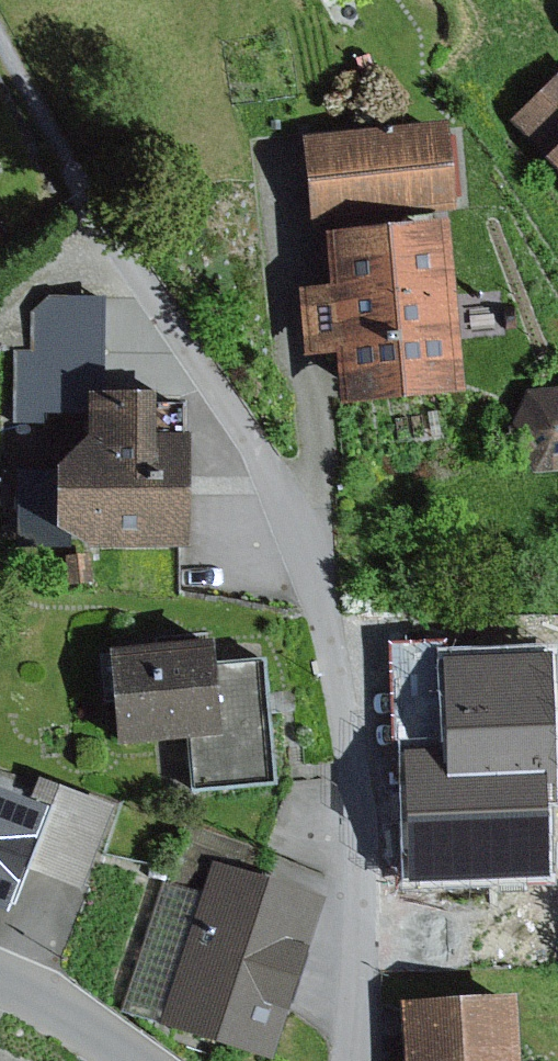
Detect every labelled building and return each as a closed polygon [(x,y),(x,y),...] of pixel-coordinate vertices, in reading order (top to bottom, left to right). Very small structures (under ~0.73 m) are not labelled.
[(510,122),(557,172),(557,76),(510,122)] [(467,117),(314,128),(321,218),(473,207),(467,117)] [(465,220),(340,229),(344,277),(314,279),(319,348),(349,346),(352,390),(477,380),(465,220)] [(525,392),(507,437),(532,477),(557,474),(557,390),(525,392)] [(151,398),(83,397),(84,443),(51,475),(53,536),(90,552),(181,554),(184,440),(150,439),(151,398)] [(374,622),(379,668),(423,663),(418,617),(374,622)] [(220,641),(128,651),(138,741),(204,734),(208,781),(288,773),(276,658),(223,663),(220,641)] [(526,682),(427,675),(413,877),(512,883),(526,682)] [(0,782),(0,896),(25,905),(43,856),(97,876),(126,798),(47,769),(37,795),(0,782)] [(290,1053),(342,898),(223,859),(171,1014),(290,1053)] [(415,995),(419,1060),(532,1060),(528,988),(415,995)]
